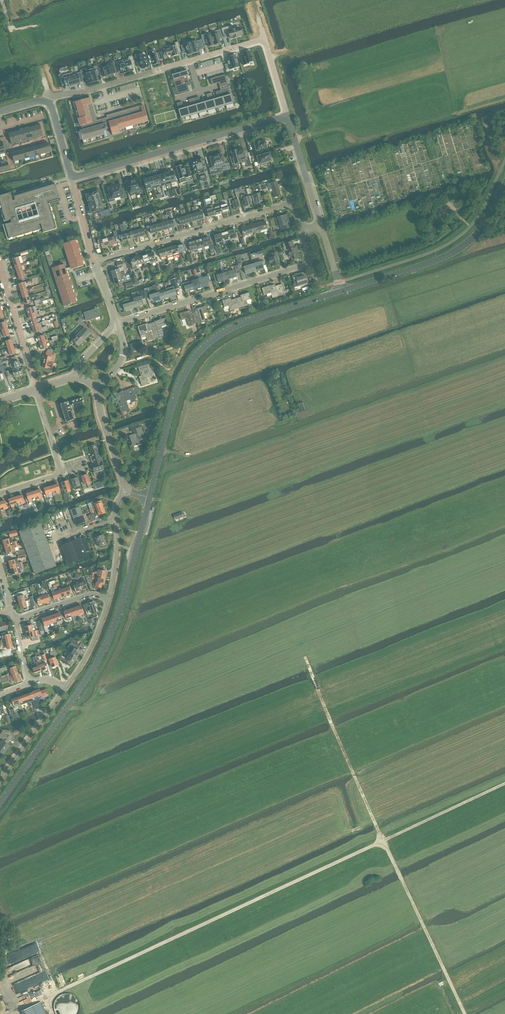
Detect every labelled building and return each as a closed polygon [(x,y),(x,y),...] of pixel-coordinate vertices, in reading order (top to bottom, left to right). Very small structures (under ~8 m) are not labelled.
[(239,36),(242,35),(241,34),(242,34),(241,30),(240,31),(240,28),(237,29),(236,29),(233,30),(231,25),(227,27),(221,29),(224,38),(228,36),(229,36),(230,39),(233,38),(239,36)] [(220,30),(211,33),(214,45),(216,44),(216,45),(219,44),(219,43),(220,43),(218,37),(219,36),(222,36),(220,30)] [(211,33),(201,35),(203,41),(206,40),(208,46),(209,46),(209,47),(213,46),(213,45),(214,45),(211,33)] [(196,39),(190,41),(193,53),(194,53),(194,54),(198,53),(197,52),(199,51),(198,48),(203,47),(201,40),(196,41),(196,39)] [(185,45),(181,46),(183,53),(187,52),(188,54),(189,54),(190,55),(193,54),(193,53),(190,41),(184,43),(185,45)] [(165,49),(163,49),(165,55),(167,55),(167,56),(171,55),(172,57),(179,55),(178,53),(181,53),(178,42),(175,43),(175,46),(169,47),(170,49),(166,50),(165,49)] [(253,62),(250,51),(242,53),(244,58),(241,59),(243,65),(249,64),(249,63),(253,62)] [(150,55),(148,56),(150,63),(152,63),(153,65),(154,65),(158,64),(159,64),(159,61),(163,59),(161,52),(156,53),(156,52),(154,53),(152,53),(150,54),(150,55)] [(146,55),(139,57),(138,54),(134,55),(138,67),(141,66),(142,68),(142,69),(146,68),(146,67),(145,67),(149,66),(148,66),(147,62),(148,62),(147,58),(146,59),(145,56),(146,56),(146,55)] [(238,67),(235,55),(228,57),(226,58),(228,63),(230,69),(238,67)] [(131,64),(134,63),(132,56),(129,57),(129,58),(124,60),(127,72),(133,71),(131,64)] [(127,72),(124,60),(116,62),(119,73),(121,72),(122,74),(127,72)] [(111,63),(106,64),(109,76),(110,75),(110,76),(114,75),(113,74),(115,74),(115,73),(118,72),(115,61),(111,62),(111,63)] [(109,76),(106,64),(101,66),(100,64),(98,65),(100,71),(102,71),(104,77),(106,77),(106,78),(109,77),(109,76)] [(93,69),(89,70),(93,82),(99,81),(97,74),(100,73),(97,66),(94,66),(93,69)] [(89,70),(85,71),(83,70),(80,71),(82,79),(85,78),(87,84),(93,82),(89,70)] [(187,71),(179,73),(183,84),(189,82),(187,76),(188,76),(187,71)] [(73,76),(75,85),(81,84),(80,83),(83,82),(82,78),(80,72),(77,73),(77,74),(73,76)] [(66,75),(63,75),(66,87),(69,86),(69,87),(75,85),(73,76),(72,73),(66,75)] [(179,73),(172,75),(175,86),(183,84),(179,73)] [(225,75),(210,79),(212,85),(218,83),(220,87),(228,85),(225,77),(225,75)] [(183,84),(175,86),(178,95),(189,92),(187,86),(191,85),(190,82),(189,82),(183,84)] [(228,88),(221,90),(225,106),(233,104),(228,88)] [(217,98),(213,99),(216,108),(225,106),(221,90),(215,92),(217,98)] [(208,101),(204,102),(207,111),(216,108),(213,99),(211,93),(206,95),(208,101)] [(199,97),(194,98),(198,114),(207,111),(204,102),(201,103),(199,97)] [(91,107),(90,104),(92,104),(90,98),(73,103),(80,126),(81,126),(82,130),(80,131),(84,145),(109,138),(106,129),(110,128),(112,135),(149,124),(143,105),(125,110),(126,112),(121,113),(121,111),(107,116),(108,119),(104,120),(103,119),(97,121),(93,107),(92,107),(91,107)] [(190,106),(187,107),(190,116),(198,114),(194,98),(189,100),(190,106)] [(182,102),(176,103),(181,119),(190,116),(187,107),(184,108),(182,102)] [(33,132),(41,130),(40,124),(32,126),(33,132)] [(25,134),(33,132),(32,126),(24,128),(25,134)] [(18,136),(25,134),(24,128),(16,130),(18,136)] [(10,138),(18,136),(16,130),(8,132),(10,138)] [(33,132),(35,138),(43,136),(41,130),(33,132)] [(27,140),(35,138),(33,132),(25,134),(27,140)] [(19,142),(27,140),(25,134),(18,136),(19,142)] [(11,144),(19,142),(18,136),(10,138),(11,144)] [(255,144),(254,144),(255,148),(254,148),(255,151),(256,151),(267,148),(265,141),(260,142),(255,143),(255,144)] [(245,162),(247,167),(251,166),(247,152),(244,153),(243,147),(237,149),(241,162),(241,163),(245,162)] [(237,163),(241,162),(237,149),(237,150),(231,152),(233,157),(230,158),(233,169),(237,168),(237,163)] [(264,153),(255,156),(256,161),(258,160),(259,164),(260,163),(261,164),(266,162),(270,160),(270,158),(271,158),(269,153),(264,155),(264,153)] [(225,164),(222,154),(218,155),(216,155),(221,172),(230,169),(228,163),(225,164)] [(221,172),(216,155),(213,156),(213,157),(210,158),(213,168),(209,169),(211,175),(215,174),(221,172)] [(203,159),(201,160),(200,159),(198,160),(198,161),(197,161),(204,182),(207,181),(206,175),(205,176),(204,172),(207,171),(203,159)] [(197,161),(195,162),(195,161),(192,162),(192,163),(195,175),(198,174),(199,177),(198,177),(200,183),(204,182),(197,161)] [(1,171),(3,170),(6,169),(9,168),(8,165),(8,163),(6,163),(5,163),(2,164),(1,164),(0,165),(0,171),(1,171)] [(186,182),(192,180),(188,164),(182,165),(186,182)] [(181,183),(186,182),(182,165),(176,167),(181,183)] [(173,171),(168,172),(170,181),(171,184),(176,182),(173,171)] [(168,172),(163,174),(165,183),(166,184),(166,185),(171,184),(170,181),(168,172)] [(141,189),(142,189),(139,178),(132,180),(136,194),(142,192),(141,189)] [(148,178),(143,180),(147,192),(152,191),(152,190),(148,178)] [(131,196),(136,194),(132,180),(126,181),(129,193),(130,193),(131,196)] [(278,184),(278,185),(277,181),(268,184),(269,188),(272,187),(275,197),(281,195),(278,184)] [(114,187),(117,198),(120,197),(121,199),(127,197),(125,191),(123,192),(120,183),(116,184),(117,186),(114,187)] [(52,203),(51,200),(59,198),(55,184),(13,196),(14,200),(13,201),(10,192),(0,196),(0,203),(0,204),(0,208),(1,210),(2,209),(3,212),(1,213),(3,218),(4,218),(5,221),(4,221),(4,222),(7,221),(8,224),(3,225),(7,240),(12,238),(12,237),(15,236),(15,237),(20,236),(20,234),(23,234),(23,235),(29,233),(28,232),(31,231),(32,232),(37,231),(36,230),(39,229),(40,230),(39,225),(40,225),(43,233),(57,229),(55,224),(54,224),(53,221),(54,221),(53,216),(52,216),(51,213),(52,213),(51,207),(49,208),(48,205),(50,204),(52,203)] [(117,198),(114,187),(112,188),(111,186),(107,187),(110,195),(107,196),(109,202),(115,201),(114,199),(117,198)] [(99,190),(97,191),(97,190),(93,191),(94,193),(86,196),(89,203),(100,199),(100,200),(103,199),(100,192),(99,192),(99,190)] [(254,203),(256,202),(256,203),(263,201),(260,193),(252,195),(254,203)] [(251,196),(249,196),(245,197),(245,194),(241,196),(242,199),(243,198),(245,206),(252,204),(251,201),(252,201),(251,196)] [(238,199),(235,200),(235,197),(229,199),(230,205),(233,204),(234,209),(241,208),(238,199)] [(103,209),(100,200),(100,199),(89,203),(91,212),(103,209)] [(222,213),(229,211),(227,204),(220,206),(222,213)] [(210,209),(207,210),(209,217),(215,215),(213,208),(214,208),(213,205),(210,206),(210,209)] [(214,208),(213,208),(215,215),(222,213),(220,206),(214,208)] [(202,211),(196,213),(198,220),(204,218),(202,211)] [(283,215),(275,218),(276,219),(277,225),(279,224),(280,226),(281,226),(282,230),(291,227),(287,216),(284,217),(283,215)] [(185,216),(179,218),(179,219),(181,225),(187,224),(185,216)] [(256,232),(268,228),(266,221),(260,223),(259,222),(254,224),(256,232)] [(123,224),(120,225),(122,234),(121,235),(120,235),(122,242),(128,241),(128,240),(125,227),(124,227),(123,224)] [(244,235),(256,232),(254,224),(247,226),(248,227),(242,228),(244,235)] [(155,225),(149,226),(152,234),(157,232),(155,225)] [(126,227),(125,227),(128,240),(134,239),(132,231),(131,229),(127,230),(126,227)] [(144,228),(138,230),(140,237),(146,235),(144,228)] [(132,231),(134,239),(140,237),(138,230),(132,231)] [(235,230),(228,232),(230,239),(237,237),(235,230)] [(114,236),(108,237),(110,245),(113,244),(113,245),(118,243),(117,242),(117,241),(116,238),(118,237),(116,231),(113,232),(114,236)] [(228,232),(221,233),(224,241),(230,239),(228,232)] [(221,233),(214,236),(216,243),(221,242),(222,245),(224,244),(223,241),(224,241),(221,233)] [(98,241),(94,242),(96,248),(96,249),(101,248),(101,247),(99,242),(100,242),(102,248),(107,247),(106,246),(110,245),(108,237),(107,238),(104,238),(104,237),(97,239),(98,241)] [(209,237),(202,239),(205,247),(209,246),(210,250),(214,249),(213,243),(211,244),(211,243),(209,237)] [(73,269),(84,265),(76,239),(65,243),(73,269)] [(202,239),(195,241),(198,249),(202,248),(203,252),(205,251),(204,247),(205,247),(202,239)] [(195,241),(188,243),(191,251),(194,250),(196,253),(198,253),(197,249),(198,249),(195,241)] [(297,246),(295,247),(293,241),(285,243),(286,247),(284,247),(285,251),(287,250),(289,257),(291,256),(293,260),(300,257),(297,246)] [(185,263),(181,252),(185,251),(183,244),(177,245),(180,255),(179,255),(180,258),(181,258),(182,263),(185,263)] [(174,256),(179,255),(180,255),(177,245),(171,247),(174,256)] [(278,257),(280,256),(277,245),(273,246),(275,253),(272,254),(273,257),(271,258),(269,259),(270,263),(272,263),(273,266),(280,264),(278,257)] [(167,258),(174,256),(171,247),(165,249),(167,256),(166,256),(167,258)] [(161,258),(166,256),(167,256),(165,249),(159,251),(161,258)] [(154,252),(148,254),(150,261),(150,263),(156,261),(154,252)] [(18,257),(13,259),(15,266),(21,264),(18,257)] [(136,257),(130,259),(133,270),(139,268),(138,265),(136,257)] [(263,265),(265,265),(264,261),(253,264),(255,271),(264,269),(263,265)] [(21,264),(15,266),(17,273),(23,271),(22,266),(21,266),(24,265),(23,263),(21,264)] [(77,302),(67,270),(65,264),(54,267),(66,306),(77,302)] [(246,274),(255,271),(253,264),(244,267),(246,274)] [(114,269),(110,271),(111,275),(112,275),(113,278),(121,276),(120,276),(125,274),(124,272),(120,273),(119,269),(115,270),(114,269)] [(208,276),(202,278),(199,269),(196,270),(198,275),(197,275),(198,279),(199,279),(200,282),(201,288),(209,285),(208,282),(210,282),(208,276)] [(237,277),(234,270),(228,272),(227,269),(224,270),(225,273),(227,280),(237,277)] [(23,271),(17,273),(19,279),(25,278),(24,273),(23,271)] [(216,283),(227,280),(225,273),(217,275),(216,274),(214,275),(216,283)] [(303,273),(292,276),(294,283),(295,284),(297,283),(298,286),(299,287),(302,286),(301,285),(308,283),(305,275),(304,276),(303,273)] [(121,276),(113,278),(115,285),(125,282),(124,278),(121,279),(121,276)] [(194,290),(201,288),(200,282),(199,279),(198,279),(191,281),(194,290)] [(186,292),(194,290),(191,281),(181,284),(184,291),(185,290),(186,292)] [(21,291),(27,289),(24,282),(19,284),(21,291)] [(274,285),(262,288),(264,295),(271,293),(272,298),(285,294),(282,284),(275,286),(274,285)] [(173,287),(166,289),(166,290),(167,292),(168,298),(176,295),(174,290),(174,287),(173,287)] [(148,290),(144,291),(147,298),(150,297),(151,301),(153,300),(153,302),(161,300),(159,293),(155,294),(150,295),(148,290)] [(166,290),(159,292),(159,293),(161,300),(168,298),(167,292),(166,290)] [(142,296),(133,299),(134,302),(136,308),(144,305),(142,299),(143,299),(147,298),(144,291),(143,291),(141,292),(142,296)] [(247,300),(251,299),(249,292),(241,295),(241,297),(236,298),(239,308),(248,306),(247,300)] [(31,303),(31,302),(33,301),(32,298),(35,297),(35,294),(29,296),(23,298),(25,305),(31,303)] [(236,298),(232,300),(231,298),(222,301),(224,307),(229,306),(230,311),(239,308),(236,298)] [(124,305),(123,305),(125,311),(136,308),(134,302),(130,303),(129,300),(123,302),(124,305)] [(204,313),(209,312),(207,305),(197,308),(198,312),(194,313),(197,323),(201,322),(201,323),(206,322),(204,313)] [(39,312),(40,311),(40,310),(37,311),(36,310),(34,310),(33,307),(27,309),(28,315),(37,312),(37,313),(39,312)] [(90,320),(100,316),(98,309),(85,313),(87,319),(89,318),(90,320)] [(194,313),(191,314),(190,310),(180,313),(182,320),(187,319),(189,327),(194,325),(194,324),(197,323),(194,313)] [(37,314),(37,313),(37,312),(28,315),(30,321),(37,319),(35,314),(37,314)] [(162,326),(167,325),(165,318),(155,321),(156,325),(152,326),(156,339),(160,337),(160,338),(165,336),(162,326)] [(80,319),(78,321),(84,327),(86,325),(80,319)] [(152,326),(149,327),(148,323),(138,326),(141,336),(146,334),(148,341),(153,340),(156,339),(152,326)] [(46,326),(42,328),(41,324),(32,327),(34,333),(39,331),(40,333),(48,331),(46,326)] [(8,328),(2,330),(4,337),(10,335),(8,328)] [(81,328),(75,333),(77,335),(83,341),(90,333),(84,328),(83,329),(81,328)] [(75,333),(71,338),(73,339),(73,340),(79,346),(80,344),(81,345),(83,342),(83,341),(77,335),(75,333)] [(48,339),(46,340),(44,335),(38,337),(40,343),(48,340),(48,339)] [(48,347),(46,342),(48,342),(48,340),(40,343),(41,349),(48,347)] [(142,341),(130,345),(132,352),(137,350),(140,349),(141,349),(144,348),(144,347),(142,341)] [(53,362),(55,354),(46,352),(45,356),(43,355),(42,360),(44,361),(43,367),(48,368),(48,367),(52,368),(54,363),(53,362)] [(20,368),(18,361),(17,361),(16,357),(11,358),(13,363),(11,364),(10,365),(11,367),(12,368),(11,369),(12,371),(12,370),(15,370),(20,368)] [(151,367),(150,368),(149,364),(138,367),(140,371),(141,371),(143,375),(139,376),(142,385),(149,383),(148,378),(154,376),(151,367)] [(15,370),(12,370),(14,377),(23,374),(21,368),(20,368),(15,370)] [(128,390),(118,394),(121,403),(118,403),(121,412),(129,410),(126,401),(131,399),(132,403),(136,401),(133,394),(141,391),(135,387),(130,389),(127,390),(128,390)] [(70,409),(84,405),(82,398),(68,403),(68,402),(61,404),(67,422),(74,420),(70,409)] [(145,438),(141,426),(140,427),(138,423),(130,426),(132,432),(134,431),(135,433),(129,435),(133,446),(137,445),(137,446),(139,445),(139,444),(142,443),(141,440),(145,438)] [(96,444),(89,446),(92,456),(95,464),(92,464),(94,472),(104,469),(103,465),(104,464),(102,458),(100,459),(98,452),(97,449),(97,448),(96,444)] [(91,485),(90,482),(88,474),(81,476),(84,484),(87,483),(88,486),(91,485)] [(74,487),(80,485),(78,477),(71,479),(74,487)] [(68,480),(61,482),(64,490),(67,489),(68,492),(71,491),(70,488),(68,480)] [(58,484),(51,486),(53,492),(56,491),(57,494),(60,493),(59,490),(60,489),(58,484)] [(51,486),(44,488),(46,494),(47,497),(50,496),(49,493),(53,492),(51,486)] [(40,489),(33,491),(35,497),(38,496),(39,499),(42,498),(41,495),(42,495),(40,489)] [(33,491),(26,494),(28,499),(29,502),(32,501),(31,498),(33,498),(34,497),(35,497),(33,491)] [(22,495),(15,497),(17,503),(20,502),(21,505),(24,504),(23,501),(24,501),(22,495)] [(15,497),(8,499),(10,505),(11,508),(15,507),(14,504),(17,503),(15,497)] [(94,501),(91,503),(92,508),(93,507),(94,510),(97,509),(103,506),(103,504),(102,503),(101,500),(95,503),(94,501)] [(91,513),(88,514),(89,518),(92,519),(95,518),(97,515),(100,516),(103,515),(103,513),(105,512),(105,509),(104,509),(103,506),(97,509),(94,510),(90,511),(91,513)] [(73,517),(83,514),(80,507),(71,510),(73,517)] [(76,525),(86,522),(83,514),(73,517),(76,525)] [(35,574),(56,566),(41,524),(19,531),(35,574)] [(103,535),(100,536),(99,533),(95,535),(96,538),(99,548),(107,545),(103,535)] [(68,564),(92,556),(85,537),(61,545),(68,564)] [(5,547),(17,544),(16,541),(13,542),(12,538),(3,540),(5,547)] [(15,548),(18,547),(17,544),(5,547),(7,554),(14,552),(15,555),(19,554),(19,551),(16,551),(15,548)] [(22,562),(19,563),(18,559),(9,561),(10,568),(16,566),(19,566),(19,565),(21,565),(23,565),(22,562)] [(20,568),(24,568),(23,565),(21,565),(19,565),(19,566),(16,566),(10,568),(12,575),(21,573),(20,568)] [(98,566),(97,570),(98,570),(97,577),(105,578),(106,571),(103,571),(104,567),(98,566)] [(91,576),(85,575),(88,582),(91,581),(91,579),(93,580),(97,580),(96,584),(96,587),(101,588),(102,585),(102,584),(104,585),(104,584),(105,578),(97,577),(94,576),(91,576)] [(85,579),(79,581),(79,583),(82,590),(88,588),(85,581),(85,579)] [(54,581),(49,582),(50,585),(53,584),(55,592),(52,593),(54,599),(60,597),(58,591),(56,587),(57,587),(55,583),(54,581)] [(79,583),(73,585),(76,592),(82,590),(79,583)] [(38,584),(35,585),(36,587),(36,588),(38,593),(39,595),(39,597),(36,598),(38,605),(44,603),(39,589),(38,584)] [(70,587),(64,589),(66,595),(72,593),(70,587)] [(42,588),(39,589),(44,603),(50,601),(48,594),(45,595),(44,591),(43,591),(42,588)] [(64,589),(58,591),(60,597),(66,595),(64,589)] [(24,595),(27,594),(26,590),(20,592),(21,595),(17,596),(19,602),(25,601),(24,595)] [(21,609),(27,607),(25,601),(19,602),(21,609)] [(94,604),(93,601),(83,605),(86,612),(91,610),(92,614),(97,612),(94,604)] [(81,605),(75,607),(78,614),(84,612),(81,605)] [(75,607),(70,609),(72,616),(75,616),(78,614),(75,607)] [(70,609),(64,611),(66,618),(72,617),(72,616),(70,609)] [(56,622),(62,620),(60,613),(54,615),(56,622)] [(51,624),(56,622),(54,615),(48,617),(51,624)] [(45,626),(51,624),(48,617),(42,619),(45,626)] [(8,625),(7,622),(0,623),(0,631),(9,629),(8,628),(9,627),(8,625)] [(38,636),(36,636),(35,630),(33,631),(26,632),(28,639),(32,638),(32,641),(39,639),(38,636)] [(0,641),(0,643),(1,643),(1,644),(2,643),(3,643),(5,642),(11,641),(10,634),(4,635),(5,639),(1,640),(1,641),(0,641)] [(0,643),(0,646),(3,645),(3,646),(6,645),(7,649),(13,648),(11,641),(5,642),(3,643),(2,643),(1,644),(1,643),(0,643)] [(71,644),(69,649),(71,650),(72,650),(74,647),(75,646),(78,648),(80,645),(72,641),(71,644)] [(72,650),(70,653),(77,657),(81,651),(74,647),(72,650)] [(55,657),(58,656),(55,651),(50,653),(52,658),(49,659),(52,667),(58,665),(55,657)] [(62,658),(60,660),(64,663),(64,664),(66,665),(67,664),(71,667),(74,663),(77,657),(70,653),(67,659),(66,660),(62,658)] [(34,664),(31,665),(32,668),(34,673),(41,671),(39,665),(38,662),(37,661),(38,661),(37,659),(36,657),(33,658),(35,664),(34,664)] [(39,658),(37,659),(38,661),(37,661),(38,662),(39,665),(41,671),(48,668),(46,663),(42,664),(41,661),(40,661),(39,658)] [(15,666),(10,668),(12,674),(12,675),(18,672),(15,666)] [(10,676),(6,677),(8,681),(10,680),(11,683),(15,682),(21,679),(18,672),(12,675),(12,674),(9,675),(10,676)] [(40,688),(33,691),(35,697),(41,694),(42,697),(48,695),(46,689),(41,691),(40,688)] [(33,691),(26,693),(28,699),(29,702),(31,702),(32,701),(33,701),(36,700),(35,697),(33,691)] [(26,693),(18,696),(20,702),(21,705),(22,705),(28,703),(27,700),(28,699),(26,693)] [(18,696),(11,699),(13,705),(14,707),(18,706),(20,709),(23,708),(22,705),(21,705),(20,702),(18,696)] [(11,737),(3,731),(0,734),(0,737),(3,739),(0,744),(0,751),(4,754),(10,746),(7,743),(11,737)]
